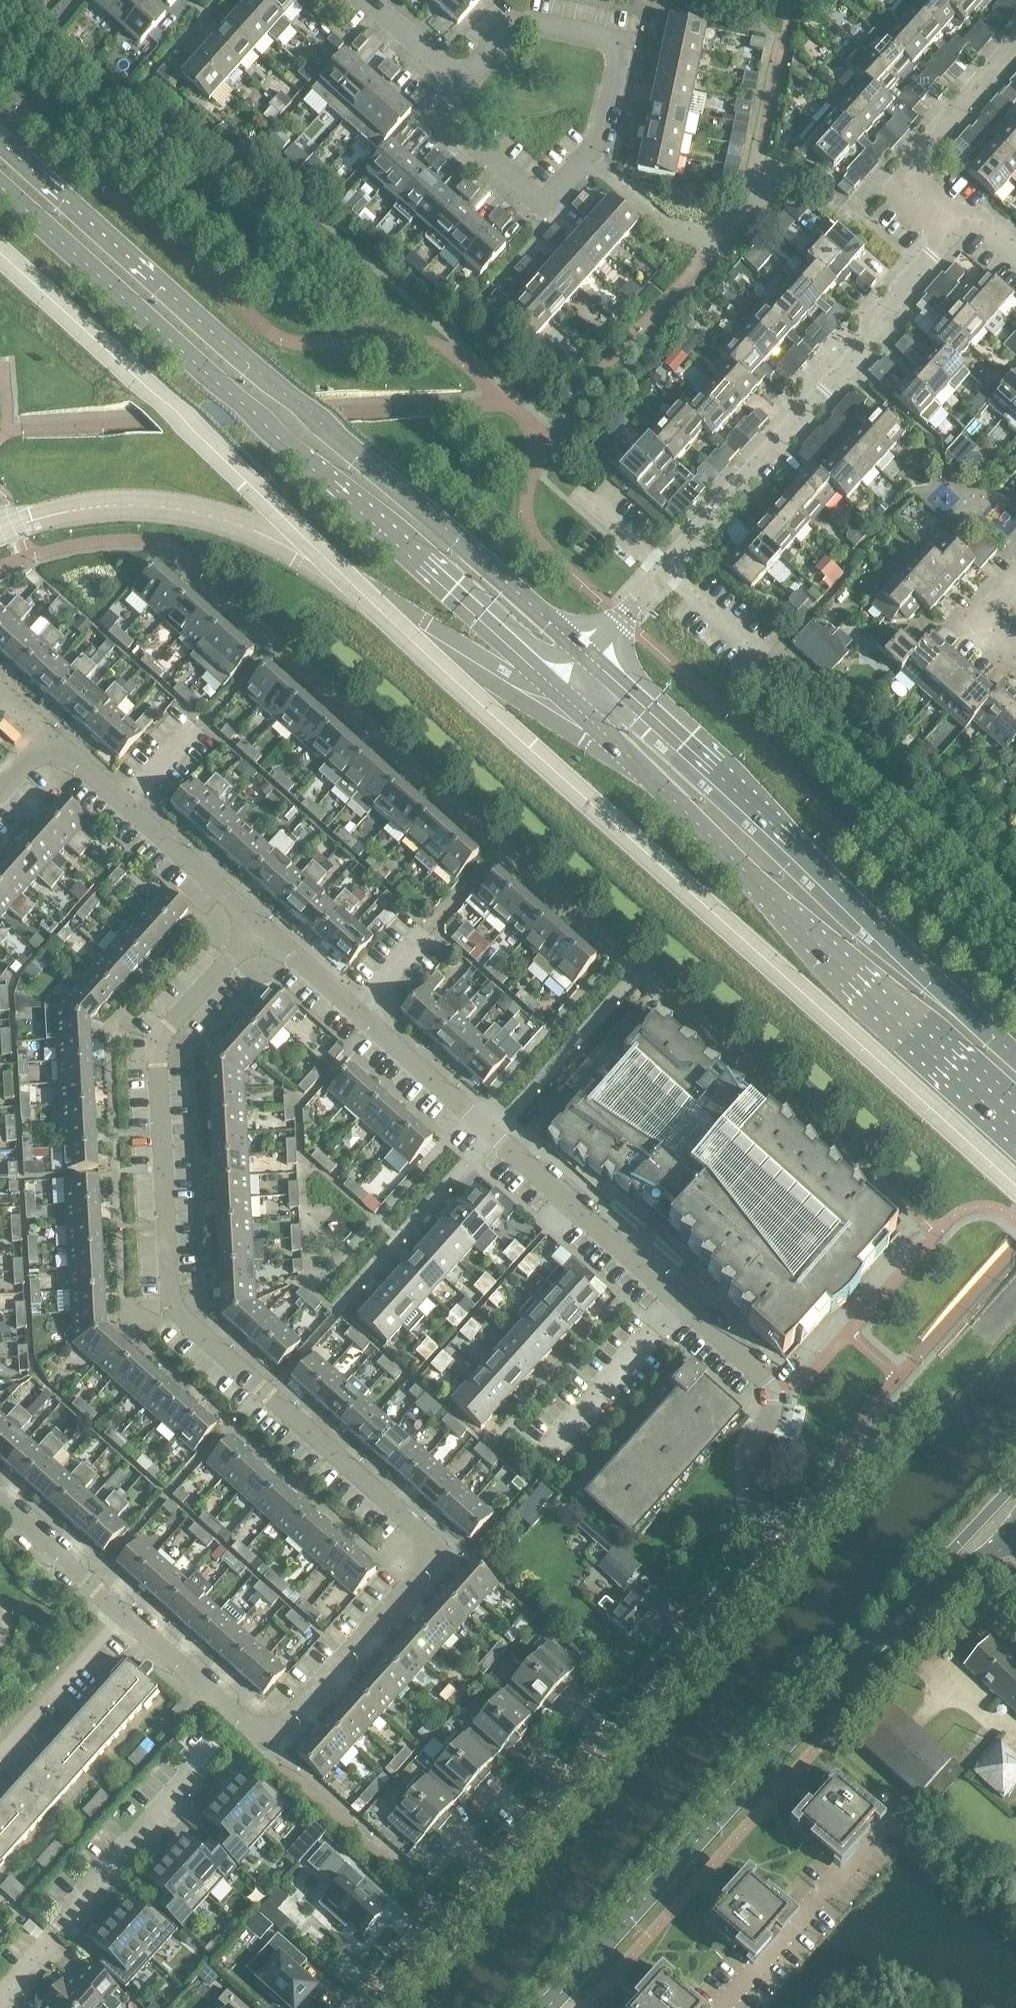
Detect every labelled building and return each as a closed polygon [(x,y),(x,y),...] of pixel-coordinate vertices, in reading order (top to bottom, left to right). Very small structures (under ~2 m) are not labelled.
[(108,13),(120,0),(93,0),(108,13)] [(108,13),(124,28),(149,0),(148,0),(120,0),(108,13)] [(149,0),(124,28),(140,43),(165,15),(149,0)] [(261,0),(248,0),(240,10),(268,35),(282,19),(261,0)] [(295,0),(261,0),(282,19),(297,2),(295,0)] [(442,9),(449,0),(432,0),(442,9)] [(442,9),(458,24),(480,0),(449,0),(442,9)] [(936,0),(907,0),(905,1),(940,33),(941,32),(946,36),(949,36),(954,30),(958,29),(963,24),(936,0)] [(969,0),(936,0),(963,24),(978,8),(969,0)] [(940,33),(905,1),(891,18),(899,25),(926,49),(940,33)] [(268,35),(240,10),(225,26),(253,51),(268,35)] [(999,27),(1004,20),(995,13),(991,13),(988,17),(999,27)] [(999,27),(988,17),(985,20),(985,24),(994,32),(999,27)] [(669,20),(664,42),(700,50),(705,28),(669,20)] [(926,49),(899,25),(884,41),(911,65),(926,49)] [(253,51),(225,26),(211,42),(239,67),(253,51)] [(333,34),(327,41),(338,51),(344,44),(333,34)] [(361,35),(352,46),(359,52),(368,41),(361,35)] [(752,38),(750,46),(764,49),(766,41),(752,38)] [(961,52),(967,46),(958,38),(954,38),(950,42),(961,52)] [(911,65),(884,41),(870,57),(897,81),(911,65)] [(239,67),(211,42),(197,58),(225,83),(239,67)] [(700,50),(664,42),(660,63),(696,71),(700,50)] [(961,52),(950,42),(947,45),(947,50),(956,57),(961,52)] [(764,49),(750,46),(745,45),(743,59),(761,63),(764,49)] [(848,67),(855,73),(912,123),(917,117),(909,109),(888,91),(897,81),(870,57),(862,50),(848,67)] [(345,53),(311,91),(327,106),(362,68),(345,53)] [(225,83),(197,58),(182,75),(210,100),(225,83)] [(384,75),(394,65),(388,59),(378,69),(384,75)] [(315,77),(320,70),(310,60),(304,67),(315,77)] [(696,71),(660,63),(655,84),(691,92),(696,71)] [(391,82),(401,71),(394,65),(384,75),(391,82)] [(167,83),(168,83),(173,77),(162,67),(156,73),(167,83)] [(315,77),(304,67),(298,73),(309,83),(315,77)] [(362,68),(327,106),(344,121),(378,82),(362,68)] [(932,84),(937,78),(929,70),(925,70),(922,74),(932,84)] [(742,81),(757,84),(759,75),(744,72),(742,81)] [(912,123),(855,73),(841,89),(849,97),(876,121),(886,110),(898,121),(906,129),(912,123)] [(932,84),(922,74),(918,78),(918,82),(927,89),(932,84)] [(740,89),(755,92),(757,84),(742,81),(740,89)] [(378,82),(344,121),(360,135),(394,97),(378,82)] [(1010,83),(1004,89),(1015,99),(1015,89),(1010,83)] [(691,92),(655,84),(651,105),(687,113),(691,92)] [(417,105),(427,94),(420,88),(410,99),(417,105)] [(1015,99),(1004,89),(999,95),(1008,103),(1012,103),(1015,99)] [(286,109),(292,102),(281,92),(275,99),(286,109)] [(394,97),(360,135),(376,150),(411,112),(394,97)] [(849,97),(835,113),(862,137),(876,121),(849,97)] [(286,109),(275,99),(269,106),(280,115),(286,109)] [(687,113),(651,105),(646,126),(683,134),(687,113)] [(862,137),(835,113),(828,107),(813,123),(847,153),(862,137)] [(733,123),(748,126),(749,117),(735,114),(733,123)] [(990,128),(990,124),(981,116),(975,122),(986,132),(990,128)] [(986,132),(975,122),(970,128),(979,136),(983,135),(986,132)] [(732,131),(746,134),(748,126),(733,123),(732,131)] [(847,153),(813,123),(798,140),(832,170),(847,153)] [(1011,124),(996,140),(1015,158),(1015,128),(1011,124)] [(683,134),(646,126),(642,147),(678,155),(683,134)] [(415,133),(408,127),(398,137),(405,144),(415,133)] [(291,142),(277,130),(268,140),(281,151),(291,142)] [(996,140),(982,156),(1009,180),(1015,172),(1015,158),(996,140)] [(743,147),(718,142),(715,154),(726,156),(724,165),(739,168),(740,159),(743,147)] [(883,156),(888,150),(879,142),(875,142),(872,146),(883,156)] [(392,144),(367,172),(383,187),(408,159),(392,144)] [(883,156),(872,146),(868,149),(869,154),(877,162),(883,156)] [(678,155),(642,147),(637,169),(673,177),(678,155)] [(1009,180),(982,156),(972,167),(952,148),(946,155),(967,173),(994,197),(1009,180)] [(431,166),(440,156),(434,150),(424,160),(431,166)] [(293,162),(299,155),(294,151),(288,157),(293,162)] [(431,166),(438,173),(447,181),(460,166),(451,158),(447,162),(440,156),(431,166)] [(408,159),(383,187),(400,201),(424,174),(408,159)] [(739,168),(724,165),(723,173),(713,171),(711,183),(733,188),(736,176),(737,177),(739,168)] [(424,174),(400,201),(416,216),(440,188),(424,174)] [(853,189),(859,182),(851,175),(846,175),(842,179),(853,189)] [(463,195),(472,185),(465,179),(456,189),(463,195)] [(343,195),(353,212),(376,198),(365,181),(343,195)] [(470,201),(479,191),(472,185),(463,195),(470,201)] [(440,188),(416,216),(432,230),(456,202),(440,188)] [(594,202),(584,193),(577,199),(588,209),(594,202)] [(609,198),(595,215),(622,240),(637,223),(609,198)] [(588,209),(577,199),(572,206),(582,215),(588,209)] [(456,202),(432,230),(448,244),(472,217),(456,202)] [(495,224),(504,213),(498,208),(488,218),(495,224)] [(501,230),(511,220),(504,213),(495,224),(501,230)] [(622,240),(595,215),(580,231),(608,256),(622,240)] [(472,217),(448,244),(464,259),(488,231),(472,217)] [(565,234),(555,225),(549,231),(559,241),(565,234)] [(836,226),(821,243),(848,267),(863,251),(836,226)] [(488,231),(464,259),(480,274),(505,246),(488,231)] [(559,241),(549,231),(543,238),(553,248),(559,241)] [(608,256),(580,231),(566,247),(594,272),(608,256)] [(848,267),(821,243),(807,259),(833,284),(848,267)] [(594,272),(566,247),(552,263),(579,288),(594,272)] [(537,267),(526,257),(520,263),(531,273),(537,267)] [(807,259),(792,276),(819,300),(833,284),(807,259)] [(531,273),(520,263),(514,270),(525,280),(531,273)] [(579,288),(552,263),(537,279),(565,304),(579,288)] [(964,275),(964,271),(955,263),(949,269),(960,279),(964,275)] [(432,278),(436,273),(429,267),(424,272),(432,278)] [(960,279),(949,269),(944,275),(952,282),(957,282),(960,279)] [(1013,296),(986,272),(971,289),(1007,321),(1010,318),(1001,310),(1013,296)] [(870,287),(875,281),(867,274),(862,274),(859,277),(870,287)] [(819,300),(792,276),(778,292),(804,316),(819,300)] [(870,287),(859,277),(856,281),(855,285),(864,293),(870,287)] [(565,304),(537,279),(523,295),(550,320),(565,304)] [(507,299),(496,289),(491,296),(502,306),(507,299)] [(1007,321),(971,289),(957,305),(984,329),(993,337),(1007,321)] [(804,316),(778,292),(764,307),(763,308),(812,352),(818,345),(809,338),(805,338),(802,341),(791,331),(804,316)] [(550,320),(523,295),(508,311),(536,336),(550,320)] [(969,345),(942,321),(932,311),(935,307),(935,303),(926,295),(915,307),(937,327),(928,337),(936,344),(963,369),(964,368),(955,360),(969,345)] [(740,317),(748,325),(749,324),(775,348),(785,338),(807,357),(812,352),(763,308),(764,307),(755,299),(740,317)] [(984,329),(957,305),(942,321),(969,345),(984,329)] [(841,319),(846,313),(838,306),(833,306),(830,310),(841,319)] [(841,319),(830,310),(827,313),(827,318),(836,325),(841,319)] [(775,348),(749,324),(748,325),(734,340),(783,384),(789,378),(780,370),(776,370),(773,373),(762,364),(775,348)] [(911,351),(915,348),(914,343),(906,336),(900,342),(911,351)] [(734,340),(720,357),(728,364),(755,388),(764,377),(770,377),(769,382),(778,389),(783,384),(734,340)] [(911,351),(900,342),(895,347),(904,355),(909,354),(911,351)] [(963,369),(936,344),(922,361),(949,385),(955,391),(970,375),(963,369)] [(894,370),(897,367),(886,357),(881,363),(889,371),(894,370)] [(949,385),(922,361),(908,377),(934,401),(949,385)] [(755,388),(728,364),(713,380),(740,404),(755,388)] [(1009,412),(1015,404),(1015,371),(992,397),(1009,412)] [(934,401),(908,377),(893,393),(919,417),(934,401)] [(740,404),(713,380),(699,396),(726,421),(740,404)] [(973,402),(982,408),(993,393),(984,386),(973,402)] [(864,404),(867,400),(856,390),(851,396),(859,404),(864,404)] [(676,405),(702,429),(711,437),(726,421),(699,396),(685,412),(676,405)] [(1009,412),(1003,419),(1010,425),(1008,426),(1015,433),(1015,404),(1009,412)] [(702,429),(676,405),(662,421),(688,445),(702,429)] [(762,424),(767,418),(759,410),(755,410),(751,414),(762,424)] [(905,434),(878,410),(863,426),(890,451),(905,434)] [(762,424),(751,414),(748,417),(748,422),(757,429),(762,424)] [(838,433),(841,429),(841,425),(832,417),(827,423),(838,433)] [(688,445),(662,421),(647,438),(674,461),(688,445)] [(838,433),(827,423),(822,429),(830,437),(835,436),(838,433)] [(890,451),(863,426),(848,443),(875,467),(890,451)] [(961,434),(947,450),(968,468),(982,452),(961,434)] [(674,461),(647,438),(633,454),(659,478),(674,461)] [(733,456),(738,450),(730,442),(726,443),(722,447),(733,456)] [(875,467),(848,443),(834,459),(861,483),(875,467)] [(733,456),(722,447),(719,450),(720,454),(728,462),(733,456)] [(809,465),(812,461),(812,457),(804,449),(798,455),(809,465)] [(659,478),(633,454),(617,471),(644,494),(659,478)] [(861,483),(834,459),(820,474),(812,466),(811,467),(846,499),(861,483)] [(846,499),(811,467),(797,483),(823,508),(837,492),(846,499)] [(704,489),(709,483),(701,475),(696,475),(693,479),(704,489)] [(704,489),(693,479),(690,482),(690,487),(699,494),(704,489)] [(823,508),(797,483),(782,500),(809,524),(823,508)] [(809,524),(782,500),(768,516),(794,540),(809,524)] [(667,507),(664,512),(675,521),(680,515),(672,508),(667,507)] [(794,540),(768,516),(753,532),(789,564),(794,559),(785,550),(794,540)] [(861,541),(866,535),(865,534),(867,532),(861,527),(859,529),(857,528),(853,528),(850,531),(861,541)] [(861,541),(850,531),(846,535),(846,539),(855,547),(861,541)] [(963,553),(939,531),(924,548),(959,579),(974,563),(981,569),(989,559),(971,543),(963,553)] [(789,564),(753,532),(739,548),(765,572),(779,557),(789,565),(789,564)] [(979,535),(971,543),(989,559),(997,551),(979,535)] [(765,572),(739,548),(724,565),(750,589),(765,572)] [(959,579),(924,548),(910,564),(945,595),(959,579)] [(821,563),(838,579),(843,573),(837,567),(829,560),(825,559),(821,563)] [(818,571),(826,579),(833,585),(838,579),(821,563),(818,566),(818,571)] [(945,595),(910,564),(895,580),(926,609),(929,612),(945,595)] [(131,592),(148,607),(172,581),(155,566),(131,592)] [(17,597),(24,603),(43,582),(36,576),(27,586),(17,597)] [(895,580),(886,590),(873,605),(891,622),(907,620),(921,606),(926,609),(895,580)] [(172,581),(148,607),(164,621),(188,595),(172,581)] [(792,595),(803,605),(808,600),(800,592),(795,592),(792,595)] [(188,595),(164,621),(181,636),(204,610),(188,595)] [(789,603),(798,611),(803,605),(792,595),(789,599),(789,603)] [(0,606),(0,630),(24,603),(17,597),(5,610),(0,606)] [(0,630),(0,653),(5,657),(28,631),(20,623),(31,610),(31,609),(34,605),(30,602),(27,606),(24,603),(0,630)] [(204,610),(181,636),(197,650),(220,624),(204,610)] [(82,617),(75,625),(84,633),(91,625),(82,617)] [(103,617),(98,623),(108,632),(108,633),(117,641),(124,634),(114,626),(113,627),(103,617)] [(809,660),(831,637),(813,620),(791,643),(809,660)] [(206,672),(236,638),(220,624),(197,650),(190,658),(206,672)] [(28,631),(5,657),(21,672),(56,632),(49,626),(37,639),(28,631)] [(875,648),(900,671),(928,640),(927,638),(923,643),(907,628),(892,629),(875,648)] [(56,632),(21,672),(37,686),(61,660),(52,652),(64,639),(56,632)] [(124,634),(117,641),(127,650),(133,643),(124,634)] [(928,640),(900,671),(916,685),(948,650),(931,634),(927,638),(928,640)] [(848,653),(831,637),(809,660),(826,676),(848,653)] [(253,654),(236,638),(206,672),(223,687),(253,654)] [(117,662),(123,655),(111,644),(105,651),(117,662)] [(948,650),(916,685),(933,700),(964,664),(948,650)] [(61,660),(37,686),(54,701),(89,661),(82,655),(70,668),(61,660)] [(146,655),(140,662),(159,678),(165,671),(146,655)] [(89,661),(54,701),(70,715),(93,689),(84,681),(96,668),(89,661)] [(964,664),(933,700),(948,714),(980,678),(964,664)] [(243,692),(260,707),(283,681),(267,666),(243,692)] [(980,678),(948,714),(965,729),(973,720),(1004,685),(1003,684),(996,693),(980,678)] [(283,681),(260,707),(276,721),(299,695),(283,681)] [(173,691),(191,707),(198,700),(179,683),(173,691)] [(93,689),(70,715),(86,730),(121,690),(114,684),(102,697),(93,689)] [(973,720),(989,735),(1015,704),(1015,696),(1004,685),(973,720)] [(121,690),(86,730),(102,744),(125,718),(116,710),(128,697),(121,690)] [(299,695),(276,721),(292,736),(316,710),(299,695)] [(989,735),(1006,750),(1015,738),(1015,704),(989,735)] [(316,710),(292,736),(308,750),(332,724),(316,710)] [(125,718),(102,744),(119,759),(154,720),(146,713),(134,726),(125,718)] [(332,724),(308,750),(324,765),(348,738),(332,724)] [(226,726),(220,733),(229,741),(236,734),(226,726)] [(334,786),(364,753),(348,738),(324,765),(318,771),(334,786)] [(245,756),(251,749),(242,740),(236,747),(245,756)] [(245,756),(255,764),(261,757),(251,749),(245,756)] [(351,801),(380,768),(364,753),(334,786),(351,801)] [(256,774),(242,761),(234,770),(248,783),(256,774)] [(373,808),(396,782),(380,768),(351,801),(367,815),(373,808)] [(277,785),(284,778),(274,769),(268,776),(277,785)] [(170,805),(187,820),(222,781),(215,775),(203,788),(194,779),(170,805)] [(227,776),(222,781),(187,820),(203,835),(227,809),(218,801),(230,788),(229,787),(234,782),(227,776)] [(277,785),(287,793),(293,786),(284,778),(277,785)] [(396,782),(373,808),(389,823),(413,797),(396,782)] [(413,797),(389,823),(405,837),(429,811),(413,797)] [(63,798),(47,815),(86,850),(92,843),(79,831),(88,821),(63,798)] [(301,805),(319,822),(326,815),(307,798),(301,805)] [(227,809),(203,835),(219,849),(255,810),(258,806),(252,800),(248,804),(236,817),(227,809)] [(255,810),(219,849),(236,864),(259,838),(250,830),(262,817),(255,810)] [(429,811),(405,837),(421,852),(445,825),(429,811)] [(86,850),(47,815),(33,831),(58,854),(66,845),(79,857),(86,850)] [(438,866),(461,840),(445,825),(421,852),(415,859),(431,873),(438,866)] [(339,827),(332,834),(342,843),(348,836),(339,827)] [(58,854),(33,831),(19,848),(57,882),(64,875),(50,863),(58,854)] [(259,838),(236,864),(252,878),(287,839),(280,832),(268,846),(259,838)] [(324,850),(331,841),(323,834),(315,842),(324,850)] [(348,836),(342,843),(351,851),(358,844),(348,836)] [(287,839),(252,878),(268,893),(291,867),(282,859),(294,845),(287,839)] [(461,840),(438,866),(454,881),(478,855),(461,840)] [(57,882),(19,848),(4,864),(29,886),(37,877),(50,889),(57,882)] [(365,863),(384,880),(390,873),(371,856),(365,863)] [(291,867),(268,893),(284,907),(319,868),(312,862),(300,875),(291,867)] [(4,864),(0,868),(0,889),(28,914),(35,907),(21,895),(29,886),(4,864)] [(112,874),(120,880),(128,871),(121,865),(112,874)] [(319,868),(284,907),(300,922),(324,896),(315,888),(327,875),(319,868)] [(473,898),(490,913),(514,887),(497,872),(473,898)] [(112,874),(104,883),(111,890),(120,880),(112,874)] [(397,892),(416,909),(422,901),(403,885),(397,892)] [(514,887),(490,913),(507,928),(530,902),(514,887)] [(163,888),(148,905),(173,928),(188,911),(163,888)] [(0,889),(0,918),(8,910),(22,921),(28,914),(0,889)] [(324,896),(300,922),(317,936),(352,897),(344,890),(332,904),(324,896)] [(347,917),(359,903),(366,896),(358,890),(352,897),(317,936),(333,951),(356,925),(347,917)] [(84,906),(91,913),(99,903),(92,897),(84,906)] [(530,902),(507,928),(523,942),(546,916),(530,902)] [(173,928),(148,905),(133,921),(158,944),(173,928)] [(84,906),(75,915),(83,922),(91,913),(84,906)] [(356,925),(333,951),(349,966),(385,926),(383,925),(388,921),(381,914),(365,933),(356,925)] [(546,916),(523,942),(539,957),(562,931),(546,916)] [(158,944),(133,921),(119,937),(144,960),(158,944)] [(70,936),(63,929),(55,938),(62,945),(70,936)] [(562,931),(539,957),(555,971),(578,945),(562,931)] [(459,948),(466,941),(456,932),(450,939),(459,948)] [(119,937),(104,953),(130,976),(144,960),(119,937)] [(62,945),(55,938),(46,948),(54,954),(62,945)] [(459,948),(469,957),(475,950),(466,941),(459,948)] [(595,960),(578,945),(555,971),(572,986),(595,960)] [(130,976),(104,953),(90,970),(115,992),(130,976)] [(488,961),(482,968),(492,977),(498,970),(488,961)] [(90,970),(76,986),(101,1008),(115,992),(90,970)] [(498,970),(492,977),(501,985),(508,978),(498,970)] [(401,1012),(417,1027),(441,1001),(432,993),(444,980),(436,973),(401,1012)] [(76,986),(55,1009),(89,1021),(101,1008),(76,986)] [(7,987),(0,987),(0,1001),(8,1000),(7,987)] [(273,988),(258,1005),(283,1028),(298,1011),(273,988)] [(524,1006),(530,999),(521,990),(514,997),(524,1006)] [(434,1041),(469,1002),(462,996),(458,1000),(449,992),(441,1001),(417,1027),(434,1041)] [(524,1006),(533,1014),(540,1007),(530,999),(524,1006)] [(0,1001),(0,1013),(9,1012),(8,1000),(0,1001)] [(754,1103),(644,1004),(633,1017),(629,1014),(641,1001),(640,1000),(564,1084),(581,1099),(543,1141),(611,1202),(614,1198),(643,1224),(686,1262),(682,1266),(749,1326),(782,1356),(795,1341),(798,1344),(785,1359),(786,1360),(900,1233),(899,1232),(885,1247),(882,1244),(895,1229),(754,1103)] [(469,1002),(434,1041),(450,1056),(473,1030),(464,1022),(476,1009),(469,1002)] [(283,1028),(258,1005),(243,1021),(268,1044),(283,1028)] [(89,1021),(55,1009),(56,1041),(90,1039),(89,1021)] [(497,1051),(508,1037),(526,1017),(520,1011),(501,1031),(466,1071),(483,1086),(506,1060),(497,1051)] [(268,1044),(243,1021),(229,1037),(254,1060),(268,1044)] [(473,1030),(450,1056),(466,1071),(501,1031),(494,1025),(482,1038),(473,1030)] [(10,1030),(9,1030),(0,1030),(1,1044),(11,1043),(10,1030)] [(254,1060),(229,1037),(208,1060),(243,1073),(254,1060)] [(90,1039),(56,1041),(57,1062),(91,1060),(90,1039)] [(11,1043),(1,1044),(2,1056),(11,1055),(11,1043)] [(335,1061),(343,1052),(343,1051),(336,1045),(328,1055),(335,1061)] [(18,1064),(27,1064),(27,1050),(17,1051),(18,1064)] [(91,1060),(57,1062),(59,1084),(92,1082),(91,1060)] [(243,1073),(208,1060),(210,1091),(244,1090),(243,1073)] [(18,1076),(28,1075),(27,1064),(18,1064),(18,1076)] [(327,1091),(344,1106),(367,1081),(350,1066),(327,1091)] [(314,1084),(322,1075),(315,1069),(307,1078),(314,1084)] [(12,1074),(3,1074),(3,1087),(13,1086),(12,1074)] [(314,1084),(307,1078),(298,1087),(305,1094),(314,1084)] [(383,1095),(367,1081),(344,1106),(360,1120),(383,1095)] [(92,1082),(59,1084),(60,1105),(94,1103),(92,1082)] [(13,1086),(3,1087),(4,1099),(14,1099),(13,1086)] [(244,1090),(210,1091),(211,1113),(245,1111),(244,1090)] [(20,1107),(30,1107),(29,1094),(19,1094),(20,1107)] [(399,1110),(383,1095),(360,1120),(377,1135),(399,1110)] [(293,1108),(293,1107),(293,1096),(283,1097),(284,1109),(293,1108)] [(94,1103),(60,1105),(61,1127),(95,1125),(94,1103)] [(20,1107),(20,1120),(30,1119),(30,1107),(20,1107)] [(293,1108),(284,1109),(284,1121),(294,1121),(293,1108)] [(312,1110),(302,1110),(303,1123),(312,1122),(312,1110)] [(415,1124),(399,1110),(377,1135),(393,1149),(415,1124)] [(245,1111),(211,1113),(212,1135),(246,1133),(245,1111)] [(5,1130),(15,1129),(14,1117),(5,1117),(5,1130)] [(432,1139),(415,1124),(393,1149),(410,1165),(432,1139)] [(95,1125),(61,1127),(62,1148),(96,1146),(95,1125)] [(6,1142),(16,1142),(15,1129),(5,1130),(6,1142)] [(246,1133),(212,1135),(213,1156),(247,1154),(246,1133)] [(31,1137),(22,1137),(22,1150),(32,1150),(31,1137)] [(286,1152),(296,1152),(295,1140),(285,1140),(286,1152)] [(96,1146),(62,1148),(63,1171),(97,1169),(96,1146)] [(32,1150),(22,1150),(23,1163),(32,1162),(32,1150)] [(320,1165),(327,1158),(318,1150),(311,1157),(320,1165)] [(287,1165),(296,1165),(296,1152),(286,1152),(287,1165)] [(247,1154),(213,1156),(215,1178),(248,1176),(247,1154)] [(330,1174),(336,1167),(327,1158),(320,1165),(330,1174)] [(17,1176),(17,1163),(7,1163),(8,1176),(17,1176)] [(248,1176),(215,1178),(216,1199),(250,1197),(248,1176)] [(353,1194),(359,1187),(350,1179),(343,1186),(353,1194)] [(64,1182),(65,1204),(99,1203),(98,1180),(64,1182)] [(18,1182),(8,1182),(9,1195),(18,1195),(18,1182)] [(298,1195),(297,1183),(288,1183),(288,1195),(298,1195)] [(362,1203),(369,1196),(359,1187),(353,1194),(362,1203)] [(475,1188),(460,1205),(488,1231),(502,1215),(507,1220),(518,1209),(495,1188),(486,1198),(475,1188)] [(34,1193),(24,1194),(25,1207),(35,1206),(34,1193)] [(298,1195),(288,1195),(289,1208),(299,1208),(298,1195)] [(250,1197),(216,1199),(217,1221),(251,1219),(250,1197)] [(99,1203),(65,1204),(66,1226),(100,1224),(99,1203)] [(488,1231),(460,1205),(445,1221),(474,1247),(483,1255),(497,1238),(488,1231)] [(35,1206),(25,1207),(26,1219),(35,1218),(35,1206)] [(20,1229),(20,1216),(10,1217),(11,1229),(20,1229)] [(251,1219),(217,1221),(218,1242),(252,1241),(251,1219)] [(474,1247),(445,1221),(431,1237),(459,1263),(474,1247)] [(100,1224),(66,1226),(68,1247),(101,1246),(100,1224)] [(300,1238),(300,1226),(290,1227),(291,1238),(300,1238)] [(20,1229),(11,1229),(11,1242),(21,1241),(20,1229)] [(36,1236),(27,1237),(27,1250),(37,1249),(36,1236)] [(459,1263),(431,1237),(416,1253),(445,1279),(459,1263)] [(300,1238),(291,1238),(292,1252),(301,1251),(300,1238)] [(252,1241),(218,1242),(219,1264),(253,1262),(252,1241)] [(519,1258),(525,1251),(515,1241),(508,1248),(519,1258)] [(101,1246),(68,1247),(69,1269),(103,1267),(101,1246)] [(519,1258),(508,1248),(503,1255),(513,1264),(519,1258)] [(37,1249),(27,1250),(28,1262),(38,1262),(37,1249)] [(445,1279),(416,1253),(402,1269),(430,1295),(445,1279)] [(523,1262),(534,1271),(540,1264),(530,1255),(523,1262)] [(586,1288),(595,1278),(572,1257),(548,1284),(554,1290),(582,1315),(597,1298),(586,1288)] [(23,1272),(22,1259),(12,1260),(13,1272),(23,1272)] [(302,1273),(302,1261),(292,1261),(293,1274),(302,1273)] [(253,1262),(219,1264),(220,1286),(254,1284),(253,1262)] [(523,1262),(518,1268),(528,1278),(534,1271),(523,1262)] [(103,1267),(69,1269),(70,1291),(104,1289),(103,1267)] [(430,1295),(402,1269),(387,1285),(416,1311),(430,1295)] [(23,1272),(13,1272),(14,1285),(23,1284),(23,1272)] [(490,1290),(496,1283),(485,1274),(479,1281),(490,1290)] [(30,1293),(39,1292),(39,1280),(29,1280),(30,1293)] [(490,1290),(479,1281),(474,1287),(484,1296),(490,1290)] [(254,1284),(220,1286),(222,1317),(255,1301),(254,1284)] [(416,1311),(387,1285),(373,1302),(402,1327),(416,1311)] [(505,1303),(505,1304),(511,1297),(501,1287),(494,1294),(505,1303)] [(305,1303),(311,1296),(302,1288),(295,1295),(305,1303)] [(104,1289),(70,1291),(71,1312),(105,1310),(104,1289)] [(582,1315),(554,1290),(540,1306),(568,1331),(582,1315)] [(30,1293),(30,1301),(30,1306),(40,1305),(39,1292),(30,1293)] [(505,1303),(494,1294),(489,1301),(499,1310),(505,1303)] [(321,1305),(311,1296),(305,1303),(314,1312),(321,1305)] [(568,1331),(540,1306),(533,1299),(518,1315),(525,1322),(553,1347),(568,1331)] [(255,1301),(222,1317),(245,1337),(268,1312),(255,1301)] [(402,1327),(373,1302),(358,1318),(386,1344),(402,1327)] [(25,1315),(24,1303),(15,1303),(15,1315),(25,1315)] [(461,1322),(467,1315),(457,1306),(450,1313),(461,1322)] [(105,1310),(71,1312),(73,1343),(106,1328),(105,1310)] [(268,1312),(245,1337),(261,1352),(284,1327),(268,1312)] [(461,1322),(450,1313),(445,1319),(455,1329),(461,1322)] [(25,1315),(15,1315),(16,1328),(26,1328),(25,1315)] [(465,1326),(476,1336),(482,1329),(472,1319),(465,1326)] [(553,1347),(525,1322),(511,1338),(539,1363),(553,1347)] [(465,1326),(460,1333),(470,1342),(476,1336),(465,1326)] [(284,1327),(261,1352),(278,1367),(301,1342),(284,1327)] [(106,1328),(73,1343),(96,1365),(119,1340),(106,1328)] [(359,1337),(350,1328),(344,1336),(353,1344),(359,1337)] [(359,1337),(353,1344),(363,1352),(369,1345),(359,1337)] [(432,1354),(438,1348),(428,1338),(422,1345),(432,1354)] [(539,1363),(511,1338),(496,1354),(525,1379),(539,1363)] [(135,1354),(119,1340),(96,1365),(112,1379),(135,1354)] [(432,1354),(422,1345),(416,1352),(426,1361),(432,1354)] [(18,1359),(27,1358),(27,1346),(17,1346),(18,1359)] [(437,1358),(447,1368),(453,1361),(443,1352),(437,1358)] [(151,1368),(135,1354),(112,1379),(128,1393),(151,1368)] [(291,1379),(308,1394),(330,1369),(314,1354),(291,1379)] [(525,1379),(496,1354),(482,1370),(510,1395),(525,1379)] [(392,1366),(382,1357),(376,1364),(385,1373),(392,1366)] [(18,1372),(28,1371),(27,1358),(18,1359),(18,1372)] [(437,1358),(431,1365),(441,1374),(447,1368),(437,1358)] [(598,1472),(587,1484),(585,1482),(579,1489),(638,1542),(645,1535),(644,1535),(655,1522),(648,1517),(738,1417),(701,1384),(706,1378),(691,1364),(670,1387),(685,1400),(610,1483),(598,1472)] [(392,1366),(385,1373),(395,1381),(401,1374),(392,1366)] [(167,1383),(151,1368),(128,1393),(144,1408),(167,1383)] [(330,1369),(308,1394),(324,1408),(347,1383),(330,1369)] [(510,1395),(482,1370),(467,1386),(496,1412),(510,1395)] [(183,1397),(167,1383),(144,1408),(161,1422),(183,1397)] [(347,1383),(324,1408),(340,1423),(363,1398),(347,1383)] [(424,1394),(415,1386),(408,1393),(417,1402),(424,1394)] [(496,1412),(467,1386),(452,1403),(481,1428),(496,1412)] [(424,1394),(417,1402),(427,1410),(433,1403),(424,1394)] [(81,1414),(88,1407),(78,1397),(71,1405),(81,1414)] [(199,1412),(183,1397),(161,1422),(177,1437),(199,1412)] [(363,1398),(340,1423),(356,1437),(379,1412),(363,1398)] [(25,1412),(18,1405),(6,1419),(0,1414),(0,1440),(25,1412)] [(81,1414),(90,1422),(96,1414),(88,1407),(81,1414)] [(0,1440),(0,1459),(7,1465),(29,1440),(20,1432),(32,1418),(25,1412),(0,1440)] [(199,1412),(177,1437),(193,1452),(216,1427),(199,1412)] [(379,1412),(356,1437),(373,1452),(395,1427),(379,1412)] [(456,1423),(447,1415),(441,1422),(450,1431),(456,1423)] [(456,1423),(450,1431),(459,1439),(466,1432),(456,1423)] [(113,1443),(120,1435),(110,1427),(104,1434),(113,1443)] [(395,1427),(373,1452),(389,1466),(411,1441),(395,1427)] [(29,1440),(7,1465),(23,1479),(57,1441),(50,1434),(38,1448),(29,1440)] [(113,1443),(123,1451),(129,1444),(120,1435),(113,1443)] [(206,1463),(223,1478),(245,1453),(229,1438),(206,1463)] [(57,1441),(23,1479),(39,1494),(61,1469),(52,1461),(64,1447),(57,1441)] [(411,1441),(389,1466),(405,1481),(427,1456),(411,1441)] [(488,1452),(479,1444),(473,1451),(482,1460),(488,1452)] [(488,1452),(482,1460),(492,1468),(498,1461),(488,1452)] [(245,1453),(223,1478),(239,1493),(262,1468),(245,1453)] [(55,1508),(89,1469),(97,1461),(90,1454),(70,1476),(61,1469),(39,1494),(55,1508)] [(146,1471),(152,1464),(142,1456),(136,1463),(146,1471)] [(427,1456),(405,1481),(421,1495),(444,1470),(427,1456)] [(146,1471),(155,1480),(161,1473),(152,1464),(146,1471)] [(262,1468),(239,1493),(255,1507),(278,1482),(262,1468)] [(89,1469),(55,1508),(71,1522),(93,1497),(85,1489),(97,1476),(89,1469)] [(444,1470),(421,1495),(437,1510),(460,1485),(444,1470)] [(510,1485),(520,1493),(526,1486),(517,1478),(510,1485)] [(294,1497),(278,1482),(255,1507),(271,1522),(294,1497)] [(93,1497),(71,1522),(87,1537),(121,1498),(129,1489),(122,1483),(102,1505),(93,1497)] [(545,1513),(539,1506),(554,1494),(545,1483),(516,1509),(531,1525),(545,1513)] [(460,1485),(437,1510),(453,1524),(476,1499),(460,1485)] [(189,1497),(179,1489),(173,1496),(182,1504),(189,1497)] [(310,1511),(294,1497),(271,1522),(288,1536),(310,1511)] [(121,1498),(87,1537),(104,1552),(126,1527),(117,1518),(129,1505),(121,1498)] [(476,1499),(453,1524),(470,1539),(493,1514),(476,1499)] [(169,1500),(162,1507),(172,1516),(178,1509),(169,1500)] [(310,1511),(288,1536),(304,1551),(326,1526),(310,1511)] [(205,1512),(199,1519),(208,1527),(214,1520),(205,1512)] [(214,1520),(208,1527),(218,1536),(224,1529),(214,1520)] [(198,1539),(204,1532),(195,1524),(189,1531),(198,1539)] [(326,1526),(304,1551),(320,1565),(343,1540),(326,1526)] [(207,1548),(214,1541),(204,1532),(198,1539),(207,1548)] [(116,1563),(133,1578),(156,1553),(139,1538),(116,1563)] [(343,1540),(320,1565),(336,1580),(359,1555),(343,1540)] [(238,1541),(231,1548),(240,1556),(247,1549),(238,1541)] [(599,1563),(622,1585),(641,1564),(619,1542),(599,1563)] [(247,1549),(240,1556),(250,1565),(256,1558),(247,1549)] [(156,1553),(133,1578),(149,1593),(172,1568),(156,1553)] [(230,1568),(236,1561),(227,1553),(221,1560),(230,1568)] [(359,1555),(336,1580),(353,1595),(375,1570),(359,1555)] [(240,1577),(246,1570),(236,1561),(230,1568),(240,1577)] [(498,1584),(473,1562),(458,1578),(483,1601),(498,1584)] [(642,1565),(632,1576),(641,1584),(651,1572),(642,1565)] [(172,1568),(149,1593),(166,1607),(188,1582),(172,1568)] [(270,1570),(264,1577),(273,1586),(279,1578),(270,1570)] [(279,1578),(273,1586),(282,1594),(289,1587),(279,1578)] [(483,1601),(458,1578),(443,1594),(468,1617),(483,1601)] [(188,1582),(166,1607),(182,1622),(204,1597),(188,1582)] [(262,1597),(269,1590),(260,1582),(253,1589),(262,1597)] [(272,1606),(278,1598),(269,1590),(262,1597),(272,1606)] [(605,1598),(598,1606),(630,1634),(650,1612),(626,1592),(614,1605),(607,1598),(605,1598)] [(468,1617),(443,1594),(429,1611),(454,1633),(468,1617)] [(204,1597),(182,1622),(198,1636),(220,1611),(204,1597)] [(305,1615),(311,1607),(302,1599),(295,1606),(305,1615)] [(305,1615),(314,1623),(320,1615),(311,1607),(305,1615)] [(295,1626),(301,1619),(291,1610),(285,1617),(295,1626)] [(220,1611),(198,1636),(214,1651),(237,1626),(220,1611)] [(454,1633),(429,1611),(414,1627),(439,1649),(454,1633)] [(520,1634),(528,1624),(521,1618),(512,1627),(520,1634)] [(304,1634),(310,1627),(301,1619),(295,1626),(304,1634)] [(237,1626),(214,1651),(230,1665),(253,1640),(237,1626)] [(439,1649),(414,1627),(400,1643),(425,1665),(439,1649)] [(520,1634),(512,1627),(504,1637),(511,1643),(520,1634)] [(253,1640),(230,1665),(246,1680),(269,1655),(253,1640)] [(548,1640),(526,1665),(560,1695),(567,1688),(562,1683),(577,1665),(548,1640)] [(989,1640),(964,1667),(1015,1714),(1015,1664),(989,1640)] [(425,1665),(400,1643),(385,1659),(411,1682),(425,1665)] [(491,1666),(499,1657),(492,1650),(484,1660),(491,1666)] [(269,1655),(246,1680),(263,1695),(286,1670),(269,1655)] [(4,1868),(0,1865),(142,1706),(144,1708),(157,1693),(155,1692),(157,1690),(146,1680),(152,1673),(152,1670),(151,1667),(148,1665),(147,1665),(145,1666),(142,1668),(132,1658),(125,1665),(123,1663),(110,1678),(112,1679),(0,1805),(0,1872),(4,1868)] [(411,1682),(385,1659),(371,1675),(396,1698),(411,1682)] [(491,1666),(484,1660),(475,1669),(482,1676),(491,1666)] [(560,1695),(526,1665),(507,1687),(535,1712),(546,1700),(551,1705),(560,1695)] [(396,1698),(371,1675),(356,1691),(382,1714),(396,1698)] [(462,1698),(470,1689),(463,1683),(455,1692),(462,1698)] [(535,1712),(507,1687),(499,1696),(494,1692),(483,1704),(522,1738),(529,1731),(523,1726),(535,1712)] [(382,1714),(356,1691),(342,1707),(367,1730),(382,1714)] [(462,1698),(455,1692),(446,1701),(454,1708),(462,1698)] [(917,1797),(918,1796),(931,1807),(963,1772),(950,1761),(882,1698),(849,1735),(917,1797)] [(188,1708),(181,1702),(172,1712),(179,1718),(188,1708)] [(522,1738),(483,1704),(471,1718),(475,1722),(469,1730),(497,1755),(508,1743),(513,1748),(522,1738)] [(367,1730),(342,1707),(327,1724),(353,1746),(367,1730)] [(433,1731),(441,1721),(434,1715),(426,1724),(433,1731)] [(353,1746),(327,1724),(313,1740),(338,1762),(353,1746)] [(433,1731),(426,1724),(417,1734),(425,1740),(433,1731)] [(497,1755),(469,1730),(461,1739),(456,1735),(445,1747),(483,1781),(490,1774),(485,1769),(497,1755)] [(136,1766),(154,1746),(147,1740),(128,1760),(136,1766)] [(338,1762),(313,1740),(298,1757),(323,1779),(338,1762)] [(1015,1785),(1015,1755),(1000,1741),(973,1773),(1003,1800),(1015,1785)] [(404,1763),(413,1754),(405,1747),(397,1757),(404,1763)] [(483,1781),(445,1747),(432,1761),(437,1765),(430,1773),(459,1798),(469,1786),(475,1791),(483,1781)] [(404,1763),(397,1757),(389,1766),(396,1772),(404,1763)] [(459,1798),(430,1773),(423,1781),(418,1778),(407,1790),(445,1824),(452,1817),(447,1812),(459,1798)] [(268,1785),(259,1795),(240,1777),(222,1796),(264,1834),(290,1805),(268,1785)] [(375,1795),(384,1786),(377,1779),(368,1789),(375,1795)] [(839,1858),(873,1820),(835,1787),(801,1825),(839,1858)] [(375,1795),(368,1789),(360,1798),(367,1805),(375,1795)] [(445,1824),(407,1790),(394,1804),(399,1808),(387,1821),(416,1846),(431,1829),(436,1834),(445,1824)] [(108,1797),(101,1791),(82,1811),(90,1818),(108,1797)] [(238,1863),(264,1834),(222,1796),(204,1816),(224,1834),(216,1843),(238,1863)] [(288,1849),(298,1860),(325,1834),(315,1823),(288,1849)] [(234,1868),(213,1849),(205,1858),(184,1839),(166,1859),(208,1896),(234,1868)] [(37,1862),(44,1869),(62,1848),(55,1842),(37,1862)] [(208,1896),(166,1859),(148,1878),(168,1896),(160,1906),(182,1925),(208,1896)] [(355,1890),(364,1880),(344,1863),(327,1882),(334,1888),(320,1904),(345,1927),(349,1922),(363,1936),(382,1915),(355,1890)] [(2,1889),(20,1899),(28,1884),(9,1874),(2,1889)] [(714,1922),(752,1956),(786,1918),(748,1884),(714,1922)] [(268,1903),(276,1911),(285,1902),(276,1894),(268,1903)] [(156,1910),(147,1920),(127,1902),(110,1921),(152,1959),(177,1930),(156,1910)] [(260,1939),(273,1924),(258,1911),(245,1925),(260,1939)] [(29,1921),(23,1928),(30,1935),(36,1927),(29,1921)] [(152,1959),(110,1921),(92,1941),(112,1959),(104,1968),(126,1988),(152,1959)] [(267,1946),(278,1956),(257,1979),(270,1990),(268,1993),(279,2003),(281,2000),(290,2007),(297,2007),(300,2005),(302,2007),(312,1996),(310,1994),(316,1987),(293,1967),(302,1956),(278,1934),(267,1946)] [(52,1993),(69,2007),(118,2007),(120,2006),(84,1973),(76,1981),(73,1979),(65,1987),(61,1983),(52,1993)] [(661,1981),(637,2007),(691,2007),(661,1981)] [(227,1991),(217,2002),(224,2007),(246,2007),(227,1991)] [(52,1993),(44,2002),(48,2006),(47,2007),(69,2007),(52,1993)]
